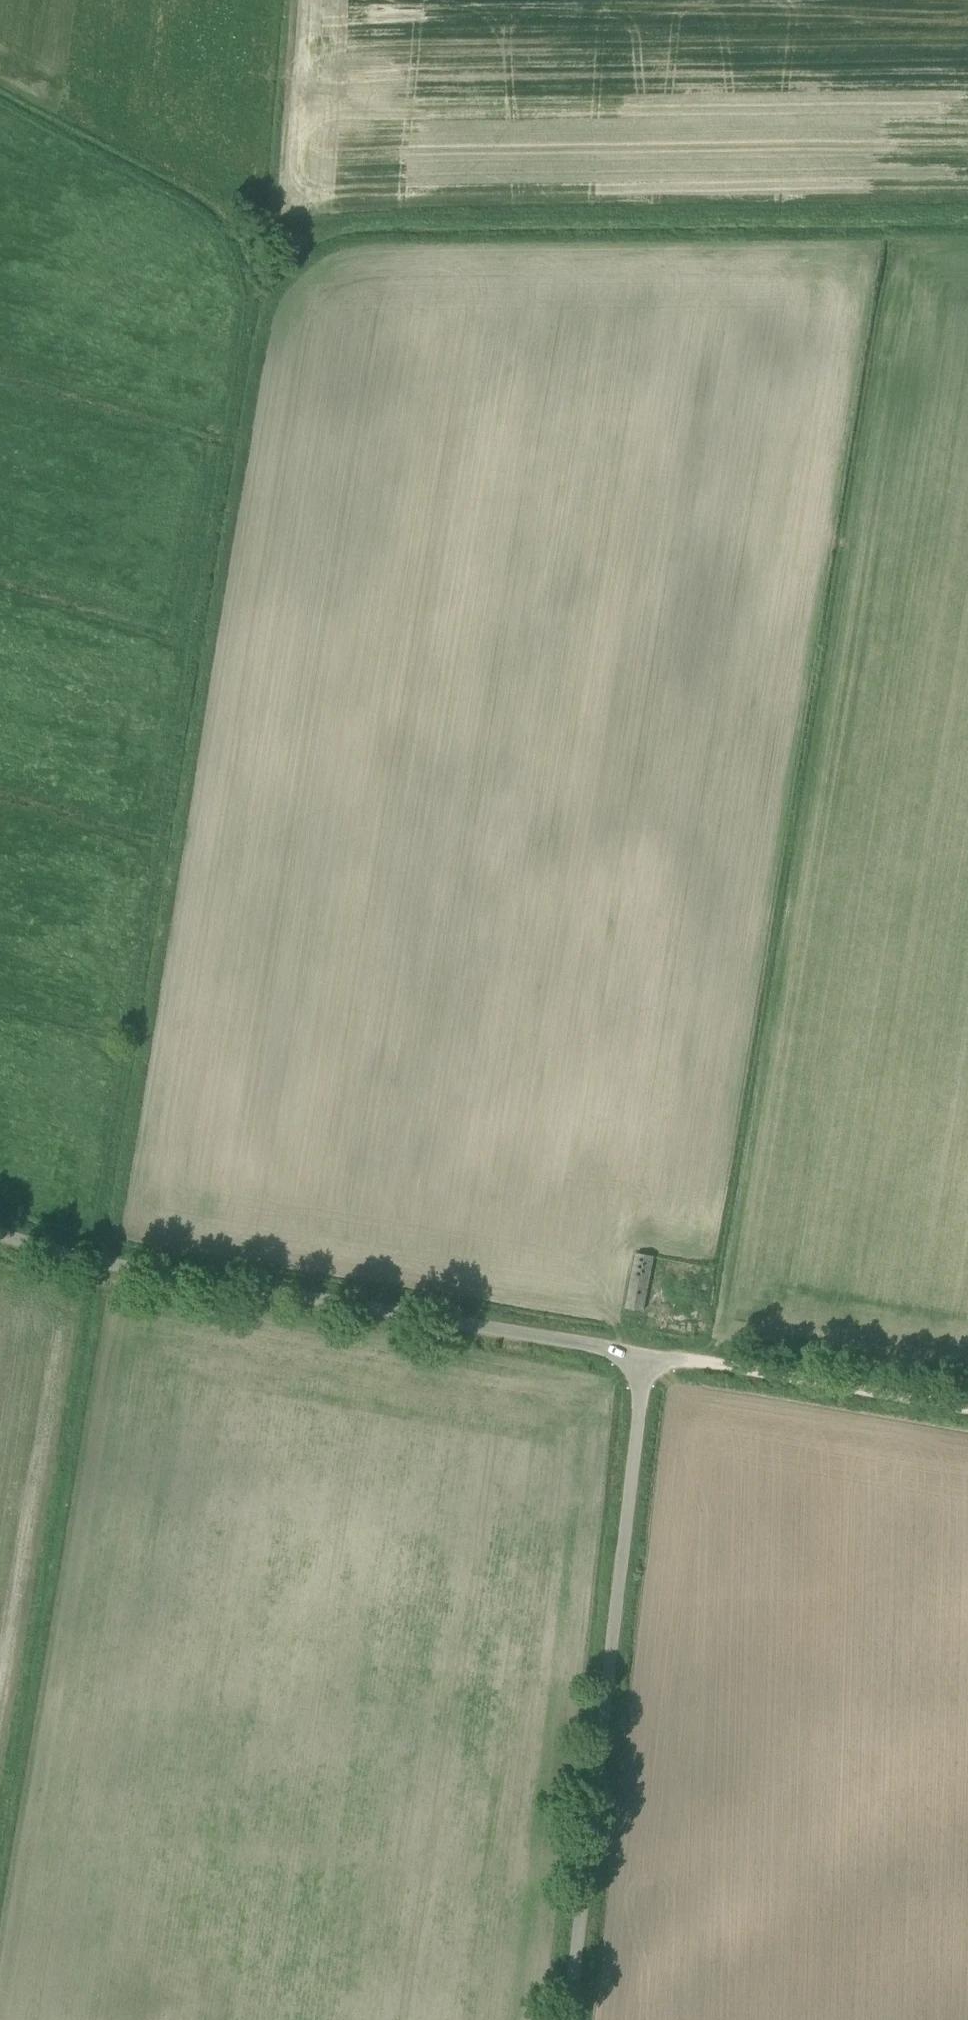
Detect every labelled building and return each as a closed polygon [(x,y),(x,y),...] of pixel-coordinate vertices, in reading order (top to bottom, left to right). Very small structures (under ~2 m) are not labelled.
[(635,1254),(629,1289),(626,1309),(643,1312),(652,1257),(635,1254)]
